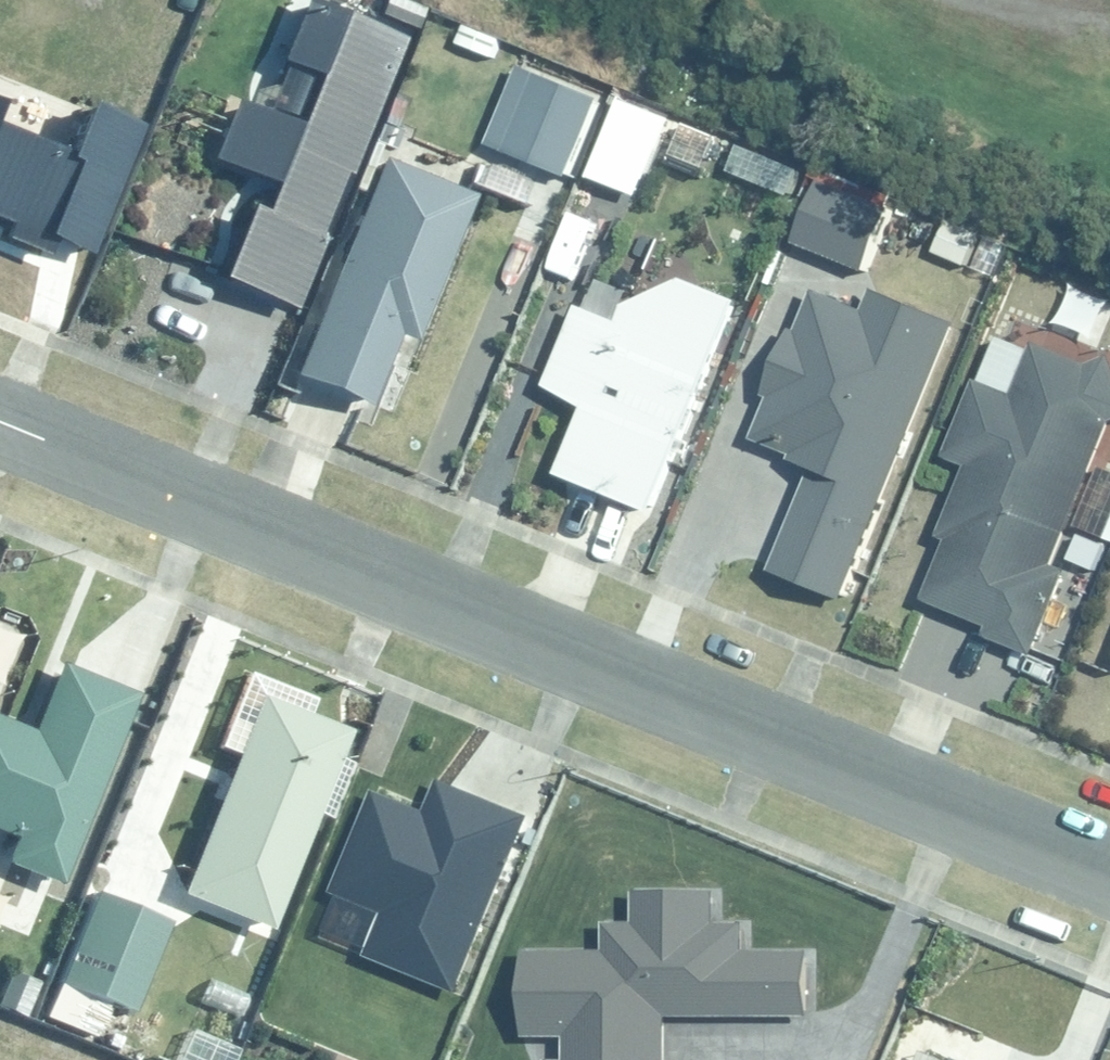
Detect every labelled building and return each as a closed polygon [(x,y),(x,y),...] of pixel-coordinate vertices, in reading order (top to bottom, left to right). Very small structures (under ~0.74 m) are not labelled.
[(232,273),(301,301),(409,39),(315,0),(313,0),(291,53),(334,71),(312,123),(243,95),(218,156),(282,183),(272,206),(261,202),(232,273)] [(591,98),(512,66),(481,144),(560,175),(591,98)] [(8,102),(0,99),(0,122),(8,102)] [(15,220),(9,237),(58,257),(64,241),(98,255),(152,122),(102,101),(80,155),(0,122),(0,214),(15,220)] [(389,154),(300,372),(375,403),(404,333),(423,341),(484,192),(389,154)] [(789,241),(860,269),(885,205),(814,178),(789,241)] [(584,405),(555,470),(636,506),(729,303),(675,279),(618,302),(609,321),(572,304),(536,383),(584,405)] [(763,570),(836,600),(952,324),(868,288),(858,311),(809,291),(748,436),(785,452),(782,459),(806,469),(763,570)] [(1027,652),(1060,570),(1047,565),(1104,420),(1109,418),(1109,364),(1105,353),(1079,363),(1027,342),(1006,394),(970,379),(937,457),(957,466),(928,535),(940,540),(915,599),(983,627),(982,634),(1027,652)] [(67,665),(42,727),(0,710),(0,827),(24,837),(14,862),(68,884),(144,696),(67,665)] [(353,731),(263,697),(188,895),(278,929),(353,731)] [(520,815),(435,781),(422,812),(368,790),(327,892),(378,912),(360,956),(449,992),(520,815)] [(806,1015),(806,951),(735,950),(735,924),(711,924),(712,893),(628,892),(628,918),(597,918),(597,951),(520,950),(519,1036),(557,1036),(557,1058),(543,1058),(543,1059),(663,1059),(663,1015),(806,1015)] [(174,921),(103,893),(68,979),(140,1008),(174,921)]
